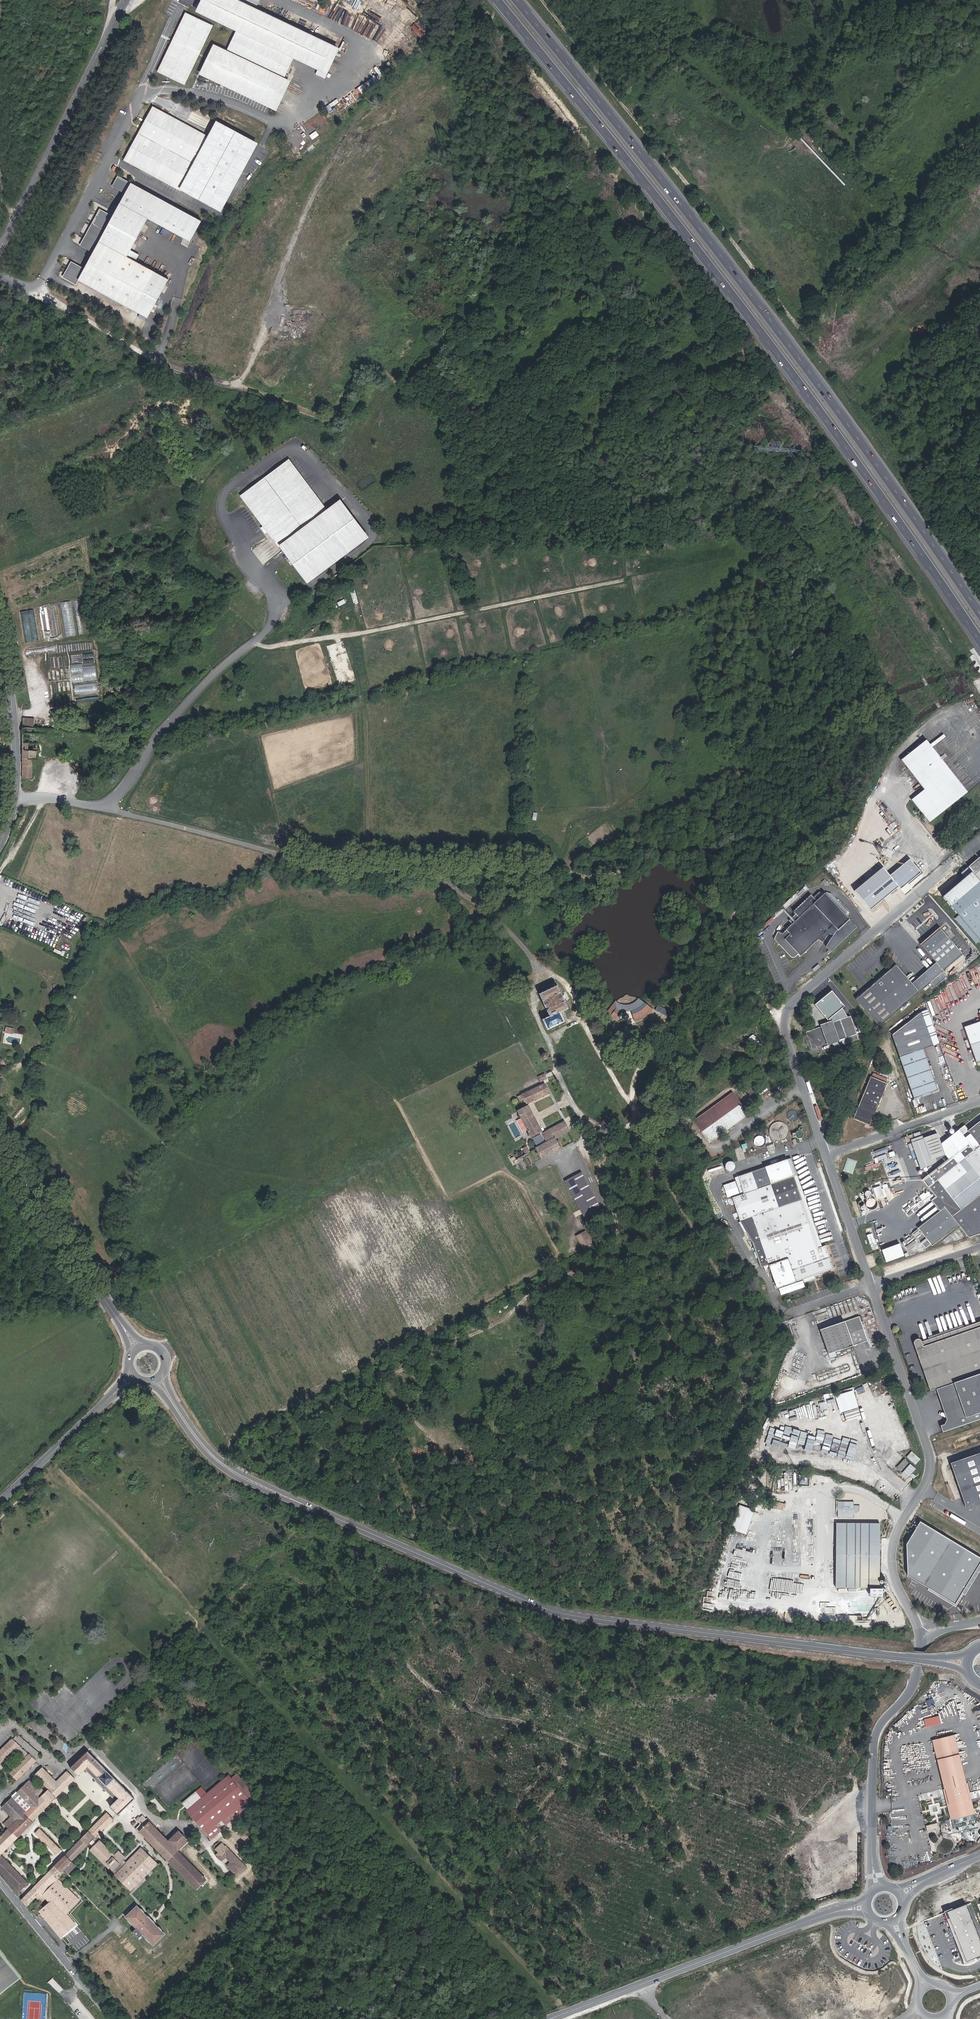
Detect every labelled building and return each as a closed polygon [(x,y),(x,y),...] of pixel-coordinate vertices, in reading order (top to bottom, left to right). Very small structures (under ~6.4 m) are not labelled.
[(198,11),(239,30),(228,52),(215,46),(202,73),(277,108),(290,81),(283,77),(293,55),(300,58),(311,35),(237,0),(203,0),(198,11)] [(188,15),(162,71),(184,82),(211,25),(188,15)] [(338,47),(311,35),(300,58),(327,71),(338,47)] [(153,106),(124,160),(221,212),(259,143),(216,120),(208,135),(153,106)] [(202,220),(131,182),(120,203),(148,218),(190,241),(202,220)] [(147,286),(154,272),(127,257),(148,218),(120,203),(113,216),(100,209),(80,245),(93,252),(84,268),(71,261),(63,277),(76,284),(78,280),(133,310),(142,295),(148,299),(153,289),(147,286)] [(278,546),(280,545),(307,581),(369,536),(339,495),(325,506),(290,458),(240,495),(278,546)] [(74,635),(71,602),(63,603),(65,635),(74,635)] [(57,603),(39,606),(44,639),(61,637),(57,603)] [(27,641),(38,640),(34,609),(23,610),(27,641)] [(106,640),(106,649),(121,649),(121,640),(106,640)] [(72,663),(73,681),(98,679),(97,665),(84,666),(83,663),(72,663)] [(76,694),(99,692),(98,682),(76,684),(76,694)] [(24,724),(36,725),(36,717),(25,716),(24,724)] [(40,728),(26,727),(26,778),(35,777),(36,761),(39,761),(40,728)] [(903,759),(926,789),(913,799),(921,808),(924,812),(930,820),(968,791),(928,740),(903,759)] [(872,840),(873,838),(879,845),(888,838),(878,826),(867,834),(872,840)] [(970,866),(976,874),(975,875),(969,868),(963,872),(967,878),(944,897),(959,914),(955,918),(976,943),(979,940),(979,858),(970,866)] [(902,873),(910,885),(917,881),(911,873),(910,873),(907,869),(902,873)] [(848,918),(825,893),(808,909),(805,907),(799,913),(801,916),(782,934),(778,931),(774,939),(791,956),(794,957),(800,952),(802,954),(818,939),(822,942),(829,932),(833,935),(838,928),(848,918)] [(898,967),(860,1000),(881,1024),(931,982),(935,986),(947,976),(943,971),(963,955),(941,930),(922,946),(937,963),(912,984),(898,967)] [(552,984),(539,990),(542,995),(538,998),(548,1019),(542,1022),(547,1033),(562,1024),(558,1015),(565,1011),(561,1002),(564,1000),(562,994),(558,996),(552,984)] [(647,1009),(635,1000),(616,1006),(613,1009),(618,1013),(619,1011),(628,1011),(630,1019),(647,1009)] [(613,1009),(616,1006),(612,1003),(606,1010),(610,1013),(613,1009)] [(618,1013),(613,1009),(610,1013),(608,1015),(608,1016),(614,1021),(616,1019),(618,1021),(620,1020),(623,1021),(625,1020),(626,1018),(625,1015),(623,1014),(620,1014),(618,1013)] [(630,1019),(630,1021),(648,1010),(647,1009),(630,1019)] [(900,1056),(933,1045),(922,1015),(893,1036),(900,1056)] [(811,1032),(811,1030),(807,1031),(807,1033),(803,1039),(806,1046),(807,1045),(810,1046),(812,1048),(819,1046),(818,1044),(820,1041),(822,1040),(822,1038),(825,1037),(826,1039),(828,1044),(841,1040),(834,1021),(821,1026),(823,1031),(824,1032),(820,1034),(820,1032),(819,1032),(813,1035),(812,1034),(811,1034),(810,1032),(811,1032)] [(977,1062),(979,1061),(979,1022),(965,1027),(977,1062)] [(924,1049),(900,1056),(914,1098),(938,1091),(924,1049)] [(874,1117),(887,1083),(871,1076),(854,1118),(871,1125),(874,1117)] [(550,1096),(545,1087),(519,1101),(521,1105),(523,1104),(525,1108),(526,1107),(527,1108),(550,1096)] [(732,1092),(692,1119),(707,1142),(747,1115),(732,1092)] [(529,1111),(519,1116),(531,1138),(540,1133),(529,1111)] [(790,1115),(788,1115),(785,1117),(783,1119),(784,1122),(785,1125),(788,1126),(791,1125),(793,1123),(794,1120),(793,1117),(790,1115)] [(926,1189),(934,1200),(942,1209),(967,1240),(979,1235),(979,1120),(965,1132),(977,1147),(972,1152),(966,1145),(957,1152),(963,1159),(956,1164),(950,1157),(926,1176),(932,1184),(926,1189)] [(564,1124),(551,1131),(556,1140),(569,1133),(564,1124)] [(779,1127),(775,1127),(772,1127),(769,1129),(766,1132),(765,1137),(767,1142),(770,1145),(773,1146),(777,1146),(781,1144),(784,1141),(785,1137),(784,1133),(782,1130),(779,1127)] [(547,1145),(556,1140),(551,1131),(542,1136),(547,1145)] [(798,1142),(799,1139),(798,1136),(795,1135),(793,1135),(791,1137),(791,1140),(793,1143),(796,1143),(798,1142)] [(920,1144),(923,1149),(935,1141),(933,1137),(920,1144)] [(556,1140),(547,1145),(538,1150),(543,1160),(561,1150),(556,1140)] [(760,1142),(757,1141),(755,1141),(752,1142),(750,1145),(749,1149),(751,1152),(754,1154),(757,1154),(760,1152),(762,1149),(762,1145),(760,1142)] [(935,1141),(923,1149),(930,1163),(944,1157),(935,1141)] [(524,1158),(525,1159),(530,1170),(538,1166),(531,1154),(524,1158)] [(722,1167),(734,1171),(736,1165),(725,1160),(722,1167)] [(787,1163),(783,1164),(817,1251),(820,1250),(787,1163)] [(783,1164),(735,1183),(741,1199),(729,1203),(738,1226),(735,1228),(743,1241),(746,1239),(752,1249),(761,1272),(767,1269),(776,1293),(832,1272),(823,1248),(820,1250),(817,1251),(783,1164)] [(876,1180),(886,1178),(883,1166),(876,1168),(877,1175),(869,1176),(869,1179),(870,1179),(876,1177),(876,1180)] [(582,1171),(565,1178),(581,1216),(599,1209),(582,1171)] [(597,1183),(590,1172),(586,1174),(592,1186),(597,1183)] [(875,1198),(884,1195),(881,1185),(872,1188),(875,1198)] [(937,1212),(942,1209),(934,1200),(930,1203),(937,1212)] [(905,1256),(901,1242),(879,1248),(883,1261),(905,1256)] [(825,1354),(864,1341),(856,1319),(842,1324),(818,1332),(825,1354)] [(921,1342),(918,1337),(916,1336),(914,1336),(913,1337),(912,1338),(911,1340),(930,1391),(944,1386),(953,1383),(965,1417),(962,1418),(954,1415),(953,1415),(952,1420),(947,1419),(945,1424),(941,1425),(944,1432),(979,1419),(979,1321),(962,1327),(964,1332),(923,1347),(921,1342)] [(962,1327),(921,1342),(923,1347),(964,1332),(962,1327)] [(865,1343),(864,1341),(825,1354),(826,1357),(850,1348),(865,1343)] [(953,1383),(944,1386),(954,1415),(962,1418),(965,1417),(953,1383)] [(838,1412),(857,1406),(851,1387),(832,1393),(838,1412)] [(813,1416),(811,1409),(797,1413),(799,1420),(813,1416)] [(911,1451),(906,1456),(915,1464),(920,1459),(911,1451)] [(952,1462),(967,1506),(979,1502),(979,1452),(952,1462)] [(752,1461),(774,1463),(775,1456),(752,1454),(752,1461)] [(900,1472),(906,1478),(915,1468),(908,1463),(900,1472)] [(729,1529),(745,1534),(753,1509),(738,1504),(729,1529)] [(855,1504),(840,1504),(840,1520),(855,1520),(855,1504)] [(979,1561),(979,1557),(921,1522),(907,1543),(908,1575),(955,1605),(979,1561)] [(881,1526),(839,1526),(838,1589),(881,1590),(881,1526)] [(923,1718),(925,1726),(940,1723),(939,1715),(923,1718)] [(18,1735),(14,1738),(36,1758),(39,1754),(18,1735)] [(932,1746),(931,1741),(928,1742),(940,1790),(942,1789),(961,1785),(963,1784),(951,1736),(948,1737),(950,1742),(932,1746)] [(932,1746),(950,1742),(948,1737),(931,1741),(932,1746)] [(14,1751),(24,1759),(10,1773),(17,1779),(36,1761),(11,1739),(0,1750),(0,1764),(14,1751)] [(85,1769),(88,1766),(119,1798),(116,1801),(110,1806),(118,1814),(134,1799),(126,1791),(87,1752),(70,1768),(78,1776),(85,1769)] [(119,1798),(88,1766),(85,1769),(96,1780),(95,1780),(104,1788),(116,1801),(119,1798)] [(56,1781),(42,1767),(34,1775),(48,1789),(56,1781)] [(33,1822),(32,1821),(56,1797),(74,1779),(67,1771),(56,1781),(48,1789),(38,1799),(15,1821),(15,1822),(8,1828),(0,1836),(0,1871),(19,1891),(28,1883),(0,1854),(33,1822)] [(256,1796),(237,1773),(232,1778),(248,1798),(251,1801),(252,1799),(256,1796)] [(221,1820),(248,1798),(232,1778),(229,1775),(186,1811),(205,1834),(216,1825),(221,1820)] [(1,1807),(15,1821),(38,1799),(36,1797),(41,1792),(29,1780),(17,1792),(16,1791),(11,1796),(12,1797),(1,1807)] [(967,1810),(949,1814),(942,1789),(940,1790),(939,1790),(947,1820),(971,1814),(964,1784),(963,1784),(961,1785),(967,1810)] [(961,1785),(942,1789),(949,1814),(967,1810),(961,1785)] [(225,1825),(252,1802),(251,1801),(248,1798),(221,1820),(225,1825)] [(71,1861),(89,1843),(93,1839),(113,1819),(106,1812),(21,1900),(26,1906),(36,1897),(40,1893),(58,1875),(64,1868),(71,1861)] [(168,1841),(149,1822),(148,1823),(146,1821),(147,1820),(142,1815),(137,1821),(140,1824),(136,1828),(167,1859),(168,1858),(171,1862),(180,1853),(177,1851),(188,1841),(178,1831),(168,1841)] [(8,1828),(15,1822),(10,1817),(3,1823),(8,1828)] [(210,1840),(221,1830),(216,1825),(205,1834),(210,1840)] [(60,1850),(40,1829),(36,1833),(56,1854),(60,1850)] [(93,1846),(89,1850),(93,1853),(111,1871),(130,1890),(156,1864),(151,1858),(149,1860),(145,1856),(147,1854),(141,1849),(127,1863),(123,1859),(125,1857),(118,1851),(114,1855),(99,1840),(96,1843),(93,1846)] [(247,1868),(222,1843),(216,1849),(219,1853),(216,1855),(222,1860),(225,1857),(230,1863),(227,1866),(232,1871),(234,1870),(239,1875),(247,1868)] [(206,1879),(180,1853),(171,1862),(170,1863),(196,1889),(206,1879)] [(69,1873),(76,1866),(71,1861),(64,1868),(69,1873)] [(42,1895),(60,1877),(58,1875),(40,1893),(42,1895)] [(42,1895),(40,1893),(36,1897),(41,1902),(45,1898),(42,1895)] [(967,1903),(945,1911),(966,1965),(979,1960),(979,1938),(967,1903)] [(140,1909),(137,1906),(126,1917),(129,1921),(128,1922),(131,1925),(132,1924),(136,1928),(132,1932),(138,1939),(143,1934),(146,1938),(146,1939),(149,1943),(150,1942),(153,1945),(165,1934),(161,1931),(162,1930),(159,1926),(158,1927),(143,1913),(144,1912),(141,1908),(140,1909)] [(0,1955),(0,1995),(19,1979),(0,1955)] [(53,1979),(49,1983),(58,1993),(63,1988),(53,1979)]
